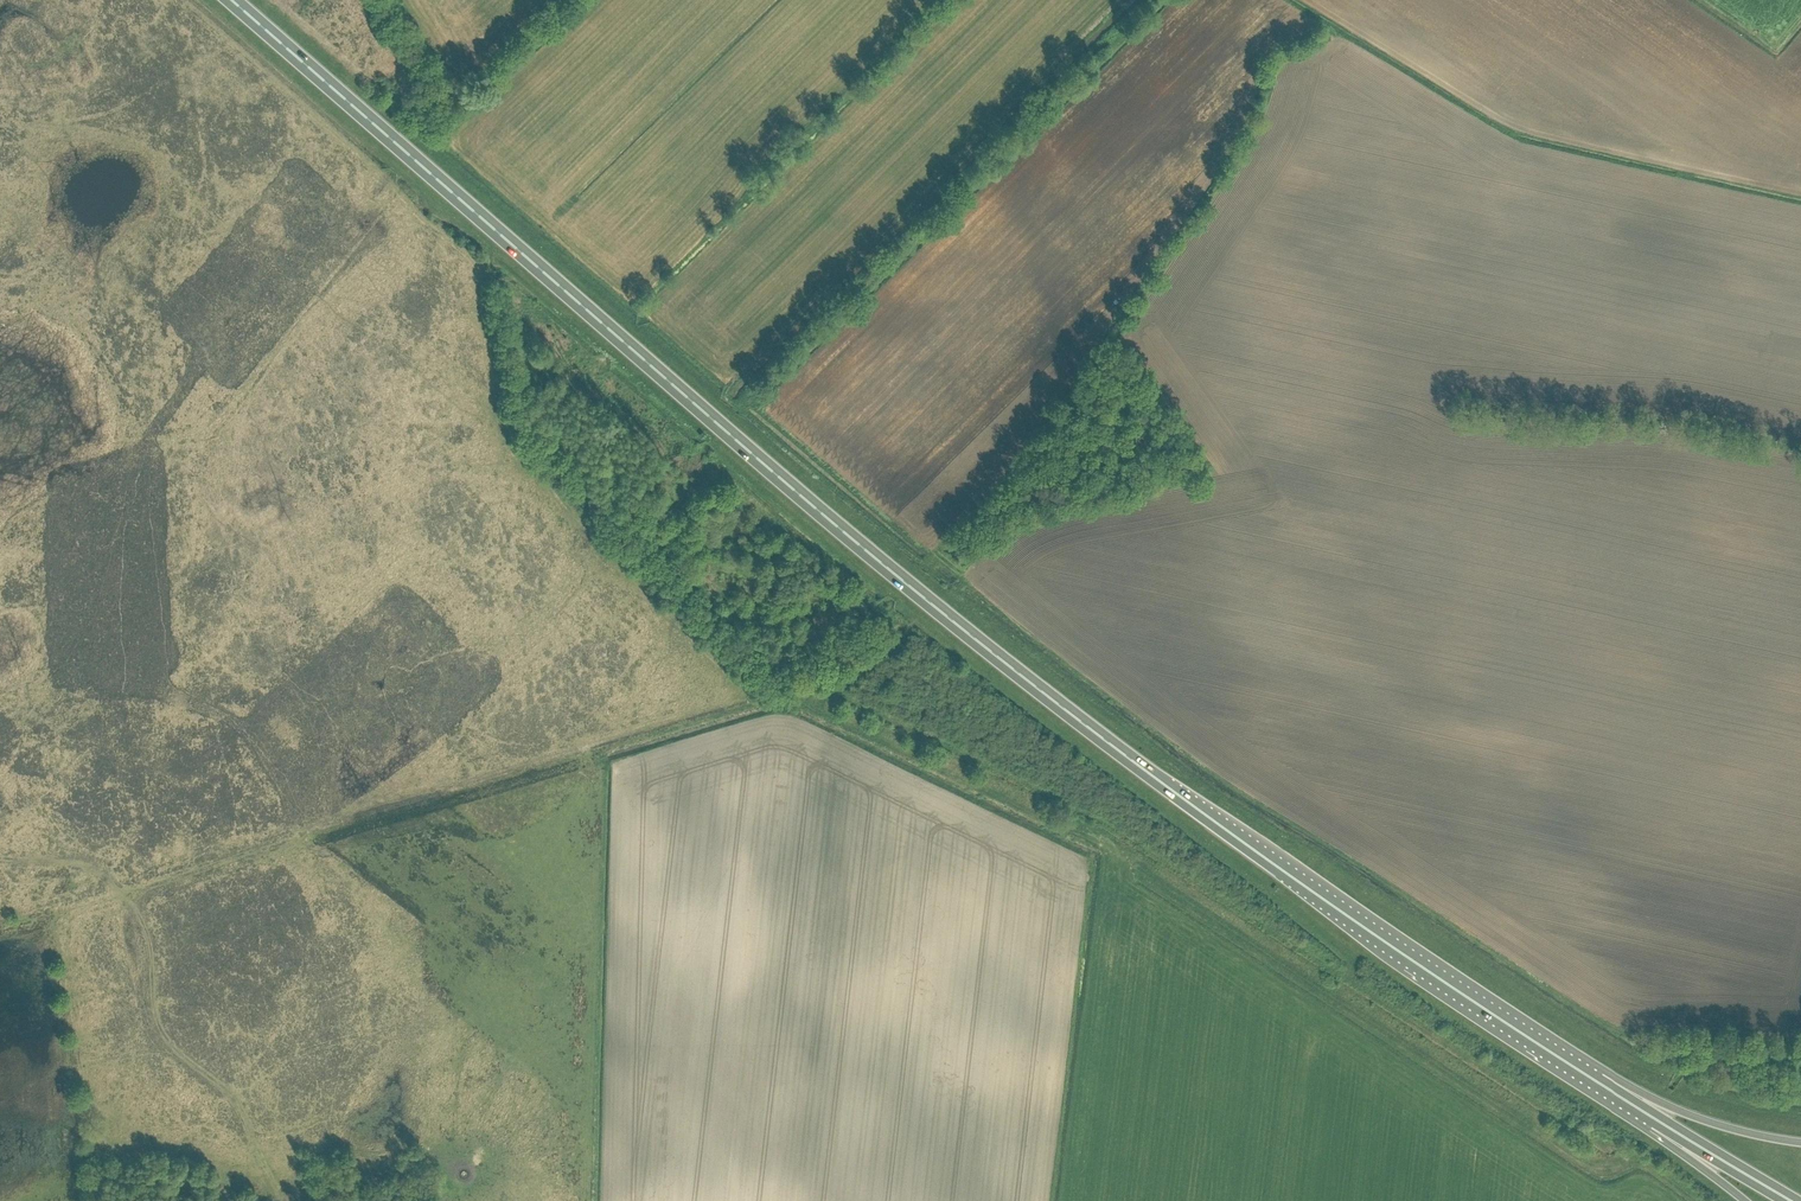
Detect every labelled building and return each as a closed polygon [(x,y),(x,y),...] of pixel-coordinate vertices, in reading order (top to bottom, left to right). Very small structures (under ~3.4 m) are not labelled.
[(134,455),(123,457),(126,474),(137,472),(134,455)]
